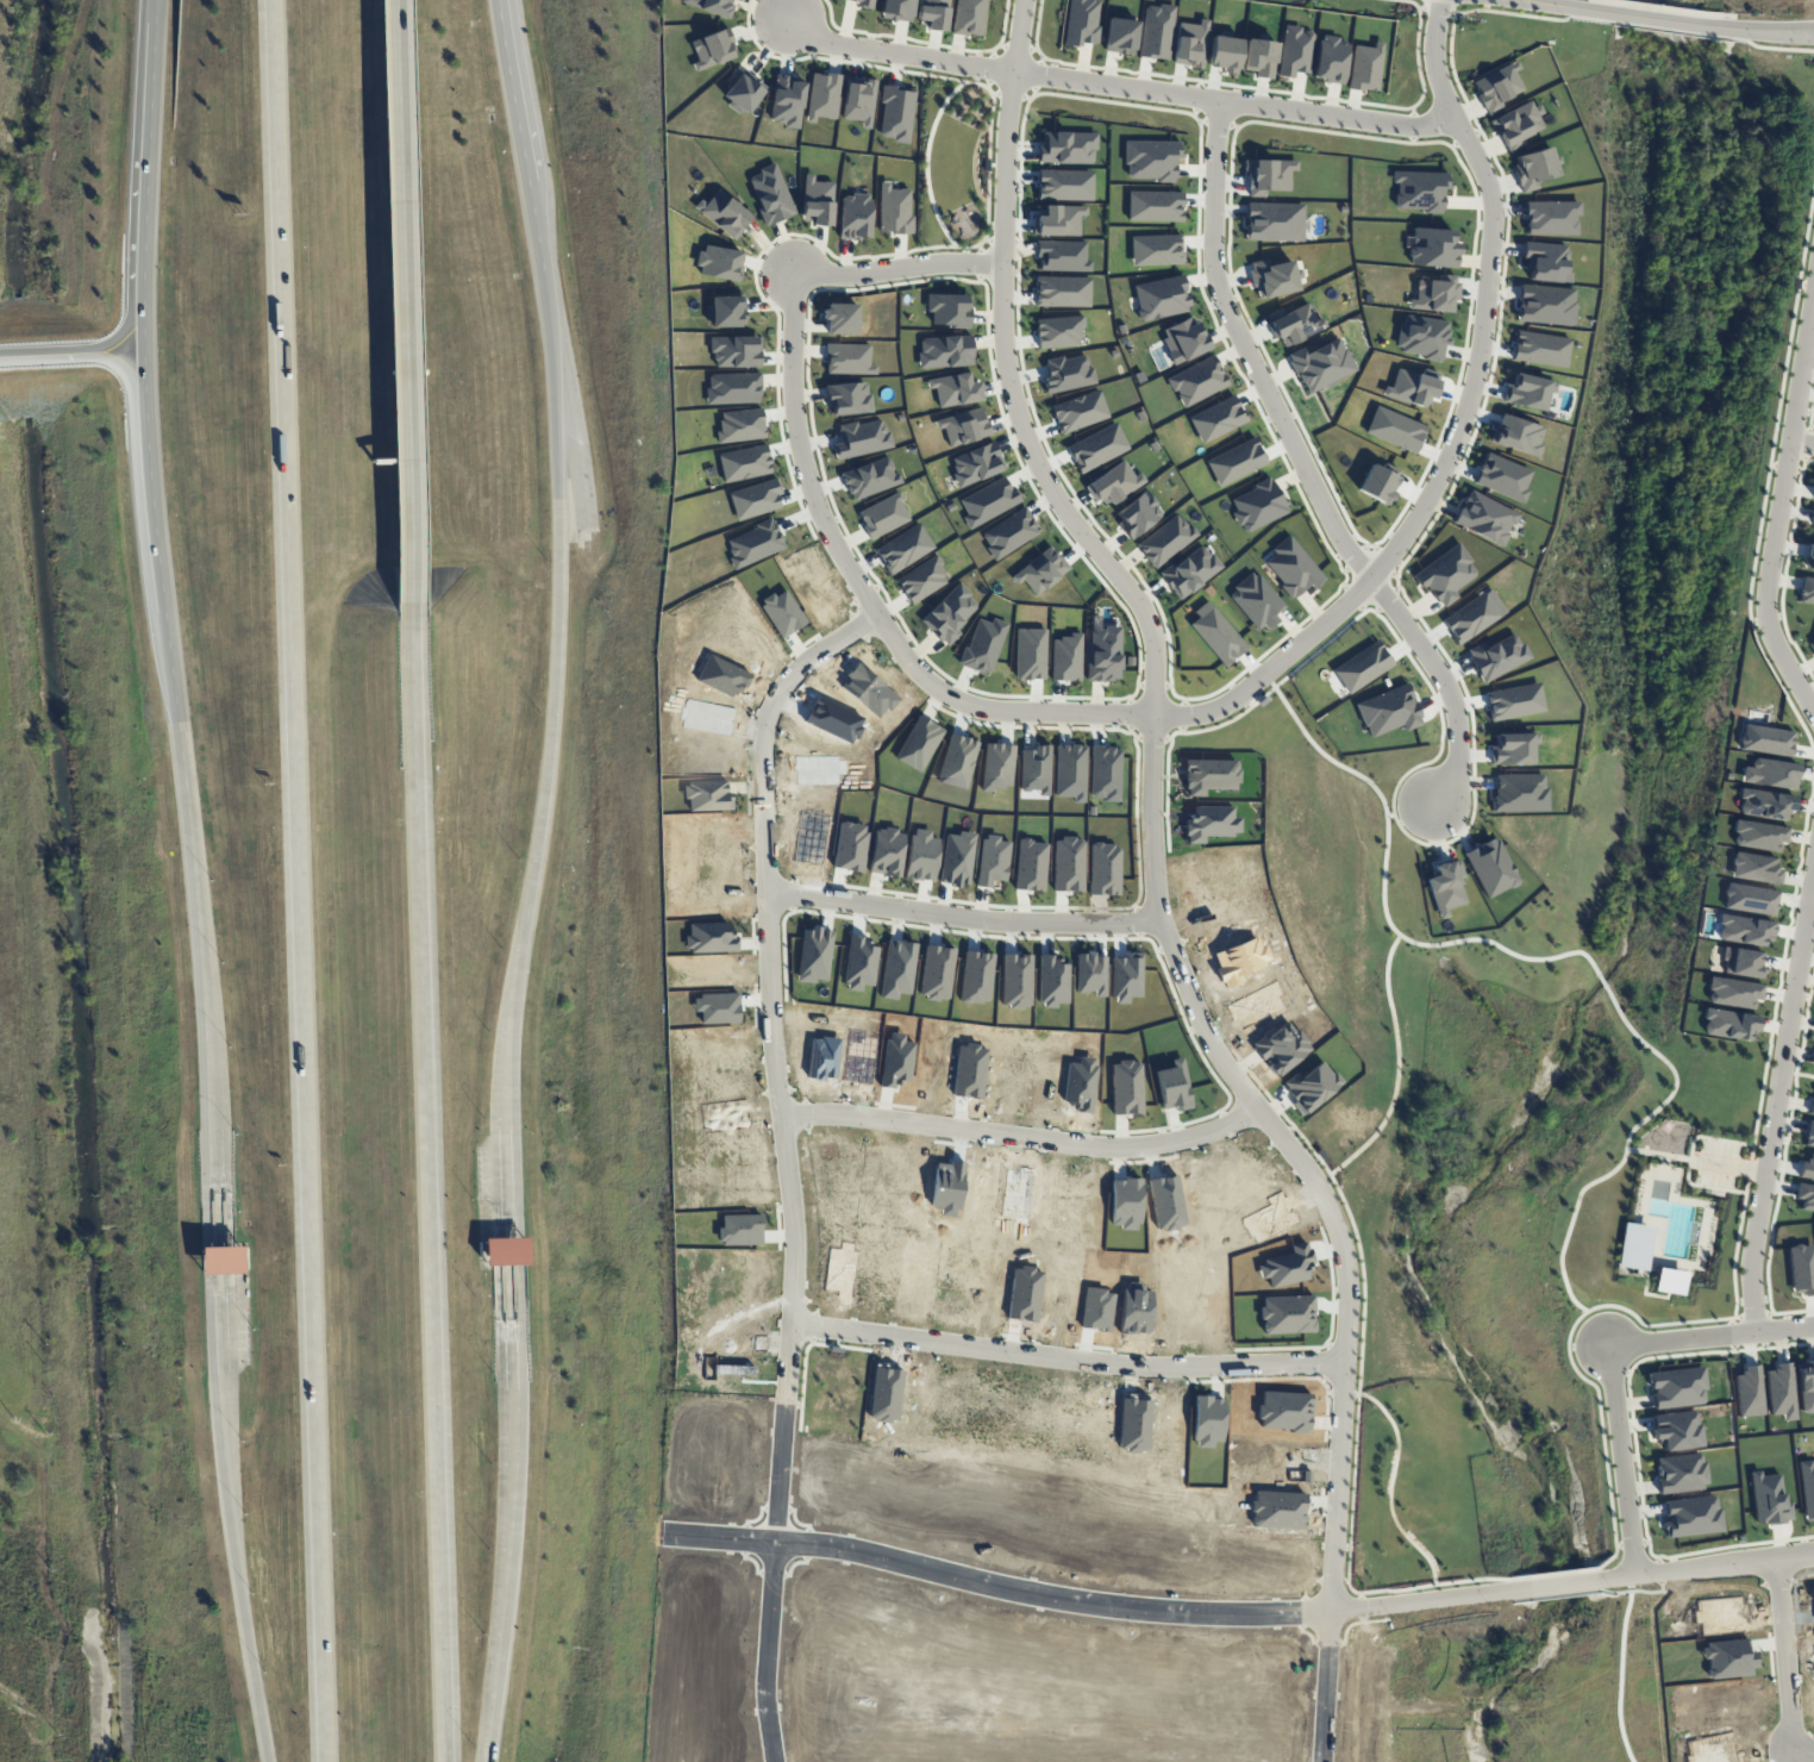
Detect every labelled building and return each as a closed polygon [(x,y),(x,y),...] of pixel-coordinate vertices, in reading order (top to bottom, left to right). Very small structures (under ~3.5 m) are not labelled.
[(727,19),(733,0),(682,0),(681,2),(698,8),(697,9),(727,19)] [(881,19),(912,22),(914,0),(883,0),(881,19)] [(1144,3),(1138,57),(1168,60),(1174,6),(1144,3)] [(1209,20),(1200,18),(1199,25),(1178,22),(1172,63),(1202,68),(1209,20)] [(1278,76),(1295,77),(1295,72),(1307,73),(1312,29),(1284,26),(1278,76)] [(1238,74),(1241,39),(1230,38),(1231,31),(1221,30),(1221,36),(1211,35),(1209,67),(1221,68),(1220,72),(1238,74)] [(1351,42),(1320,35),(1310,77),(1341,84),(1351,42)] [(1243,69),(1255,71),(1254,77),(1273,80),(1277,42),(1267,41),(1268,38),(1246,36),(1243,69)] [(1384,43),(1374,41),(1374,48),(1353,45),(1347,88),(1377,92),(1384,43)] [(1471,82),(1487,115),(1503,107),(1500,101),(1523,90),(1510,63),(1471,82)] [(768,122),(799,127),(808,80),(776,74),(768,122)] [(878,138),(909,142),(916,89),(884,85),(878,138)] [(1492,118),(1507,152),(1525,144),(1522,137),(1543,128),(1530,100),(1492,118)] [(1094,164),(1095,133),(1043,132),(1043,148),(1038,148),(1038,162),(1094,164)] [(1514,156),(1517,166),(1512,167),(1520,193),(1538,188),(1536,181),(1558,175),(1550,146),(1514,156)] [(1265,190),(1290,191),(1291,170),(1297,170),(1297,160),(1245,159),(1244,173),(1250,173),(1249,196),(1265,197),(1265,190)] [(841,194),(839,239),(870,240),(871,195),(841,194)] [(1303,204),(1247,202),(1246,240),(1302,241),(1303,204)] [(1035,235),(1079,235),(1079,215),(1086,215),(1086,206),(1044,205),(1044,216),(1035,216),(1035,235)] [(1457,267),(1458,243),(1452,243),(1453,229),(1412,228),(1411,238),(1421,239),(1421,248),(1409,247),(1408,265),(1457,267)] [(1528,280),(1570,282),(1571,273),(1565,273),(1567,245),(1522,242),(1521,257),(1529,258),(1528,280)] [(1132,285),(1140,321),(1190,311),(1183,274),(1132,285)] [(1209,349),(1194,315),(1163,329),(1172,349),(1167,351),(1173,365),(1209,349)] [(1228,385),(1213,354),(1167,377),(1182,407),(1228,385)] [(872,410),(868,379),(825,386),(828,402),(832,402),(834,416),(872,410)] [(891,447),(884,417),(840,426),(844,442),(834,444),(837,459),(891,447)] [(1110,505),(1142,483),(1125,458),(1086,485),(1098,501),(1104,496),(1110,505)] [(1503,545),(1517,511),(1470,491),(1462,510),(1458,508),(1451,523),(1503,545)] [(1196,535),(1177,512),(1136,545),(1155,569),(1196,535)] [(1813,571),(1813,544),(1809,544),(1805,569),(1813,571)] [(1802,576),(1797,601),(1813,604),(1813,578),(1802,576)] [(1739,748),(1790,757),(1794,732),(1743,723),(1739,748)] [(1794,790),(1798,764),(1753,757),(1751,767),(1742,766),(1740,782),(1794,790)] [(1786,820),(1787,810),(1792,811),(1794,795),(1741,788),(1738,814),(1786,820)] [(1732,843),(1778,852),(1780,842),(1787,843),(1789,828),(1737,818),(1732,843)] [(1776,856),(1734,851),(1731,878),(1781,883),(1783,868),(1775,867),(1776,856)] [(1774,916),(1779,891),(1727,882),(1723,907),(1774,916)] [(1767,947),(1771,921),(1720,913),(1718,923),(1721,924),(1718,939),(1767,947)] [(1762,978),(1765,952),(1725,947),(1722,973),(1762,978)] [(1753,1009),(1755,1000),(1762,1001),(1764,984),(1710,977),(1707,1003),(1753,1009)] [(1753,1042),(1758,1016),(1706,1008),(1702,1033),(1753,1042)] [(1807,1119),(1803,1145),(1813,1147),(1813,1121),(1807,1119)] [(1809,1152),(1808,1161),(1800,1160),(1798,1176),(1813,1179),(1813,1153),(1809,1152)] [(1813,1212),(1813,1186),(1797,1184),(1795,1199),(1800,1199),(1799,1210),(1813,1212)] [(1647,1270),(1651,1226),(1623,1223),(1618,1267),(1647,1270)] [(484,1264),(484,1237),(519,1237),(526,1237),(526,1264),(520,1264),(484,1264)] [(200,1246),(207,1246),(242,1245),(243,1273),(207,1274),(201,1274),(200,1246)] [(1813,1294),(1813,1245),(1789,1246),(1790,1295),(1813,1294)] [(1686,1272),(1658,1268),(1654,1290),(1682,1295),(1686,1272)] [(1797,1362),(1800,1411),(1813,1410),(1813,1361),(1797,1362)] [(1795,1420),(1792,1362),(1775,1363),(1775,1370),(1766,1370),(1769,1414),(1782,1414),(1783,1420),(1795,1420)] [(1737,1416),(1763,1414),(1760,1365),(1742,1366),(1742,1374),(1735,1375),(1737,1416)]
